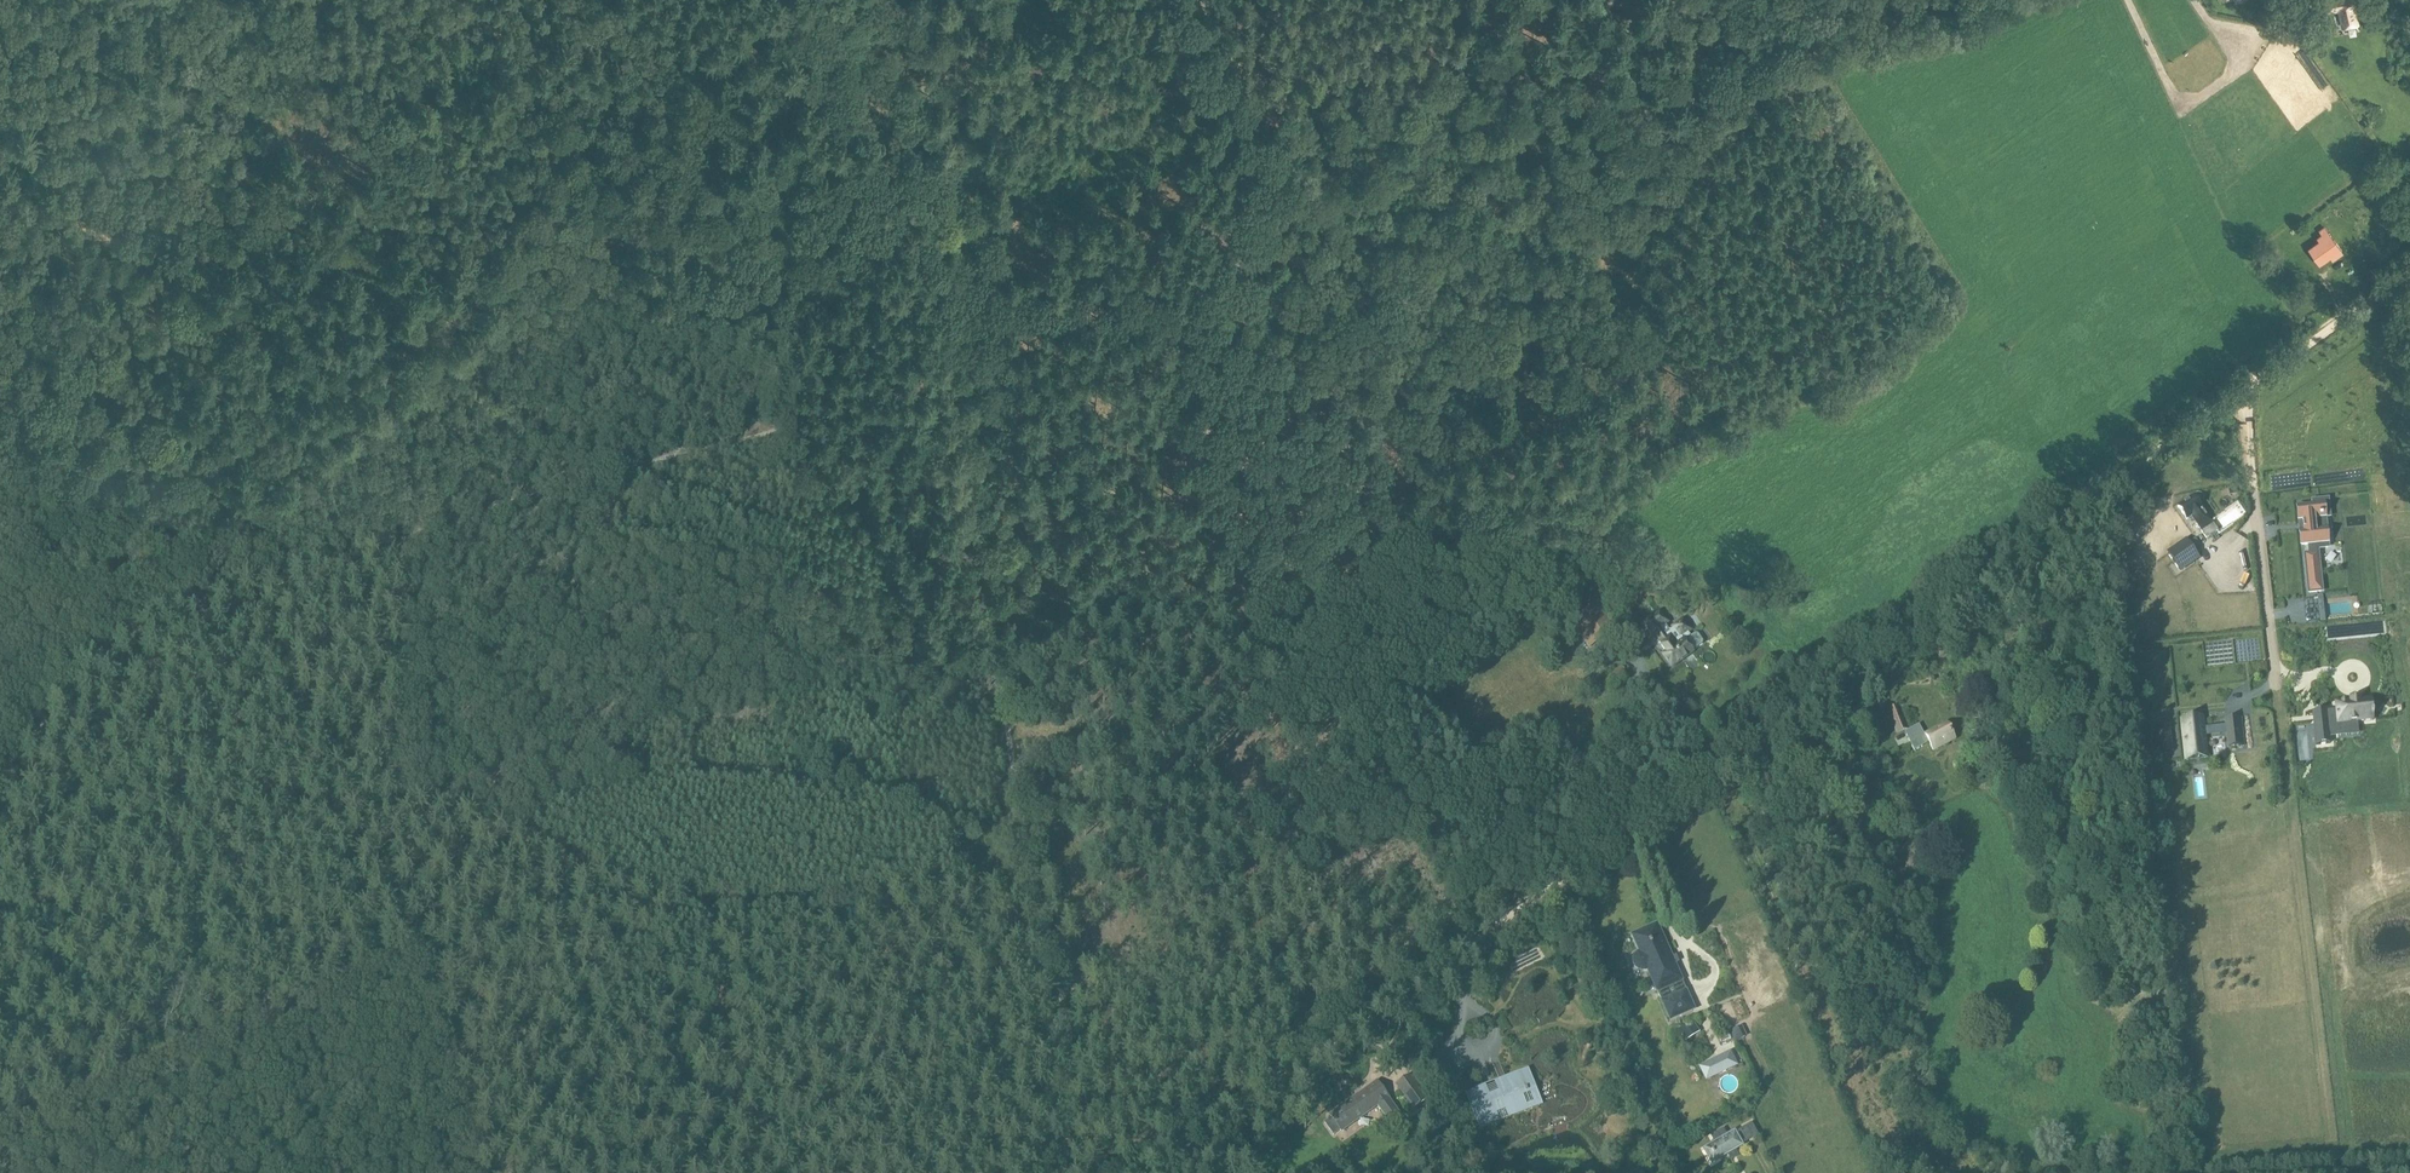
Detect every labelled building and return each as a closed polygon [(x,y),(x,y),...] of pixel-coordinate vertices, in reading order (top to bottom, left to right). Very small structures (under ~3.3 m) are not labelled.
[(2357,22),(2353,5),(2359,4),(2359,0),(2331,0),(2326,1),(2327,7),(2330,13),(2339,11),(2343,25),(2345,26),(2355,23),(2357,22)] [(2333,259),(2342,253),(2324,227),(2320,231),(2322,235),(2318,238),(2320,241),(2309,249),(2320,264),(2331,256),(2333,259)] [(2192,496),(2177,507),(2186,520),(2191,517),(2201,531),(2207,540),(2217,532),(2214,528),(2212,524),(2206,517),(2199,505),(2202,503),(2203,499),(2200,495),(2196,494),(2192,496)] [(2328,547),(2324,517),(2329,516),(2328,500),(2311,502),(2312,507),(2298,508),(2299,519),(2303,519),(2304,533),(2301,533),(2302,545),(2312,544),(2313,555),(2305,555),(2309,593),(2322,591),(2317,549),(2328,547)] [(2231,521),(2233,532),(2242,530),(2240,519),(2231,521)] [(2186,538),(2166,552),(2180,573),(2200,559),(2186,538)] [(2230,553),(2245,549),(2243,539),(2228,542),(2230,553)] [(2264,563),(2272,562),(2268,542),(2261,544),(2264,563)] [(2284,570),(2292,568),(2286,546),(2278,548),(2284,570)] [(2338,594),(2326,598),(2329,606),(2314,610),(2316,617),(2343,609),(2338,594)] [(2145,623),(2153,613),(2145,607),(2138,617),(2145,623)] [(1680,623),(1668,632),(1671,636),(1659,644),(1667,654),(1664,657),(1672,668),(1693,652),(1692,651),(1702,644),(1702,641),(1698,634),(1695,634),(1691,637),(1683,627),(1680,623)] [(2204,650),(2161,676),(2173,696),(2163,702),(2160,698),(2152,702),(2162,719),(2176,711),(2181,718),(2203,704),(2201,700),(2208,696),(2207,693),(2217,687),(2202,663),(2209,659),(2204,650)] [(1605,690),(1627,674),(1621,665),(1599,682),(1605,690)] [(2325,713),(2310,715),(2314,748),(2329,746),(2328,736),(2338,735),(2336,728),(2373,723),(2369,701),(2331,705),(2333,714),(2325,715),(2325,713)] [(1896,733),(1908,728),(1900,704),(1888,710),(1896,733)] [(2204,716),(2179,719),(2184,762),(2209,759),(2207,736),(2226,734),(2225,725),(2206,727),(2204,716)] [(2242,717),(2224,719),(2225,725),(2226,734),(2227,748),(2245,746),(2242,717)] [(1955,739),(1946,723),(1924,734),(1919,725),(1904,732),(1914,751),(1928,743),(1933,752),(1955,739)] [(2153,727),(2156,755),(2173,753),(2170,725),(2153,727)] [(1636,943),(1640,951),(1637,953),(1635,955),(1634,959),(1634,963),(1635,966),(1637,969),(1639,970),(1642,971),(1646,971),(1648,970),(1657,991),(1656,991),(1670,1022),(1696,1011),(1683,980),(1682,980),(1676,966),(1678,965),(1679,964),(1680,962),(1680,960),(1680,959),(1679,957),(1678,956),(1676,955),(1674,955),(1672,955),(1672,956),(1661,931),(1636,943)] [(1723,1011),(1738,1002),(1736,997),(1720,1006),(1723,1011)] [(1700,1032),(1691,1020),(1685,1024),(1686,1026),(1679,1032),(1685,1042),(1700,1032)] [(1712,1080),(1736,1066),(1728,1053),(1705,1067),(1712,1080)] [(1396,1084),(1414,1109),(1429,1099),(1411,1073),(1396,1084)] [(1485,1090),(1469,1097),(1473,1105),(1470,1106),(1476,1119),(1478,1118),(1481,1126),(1497,1120),(1494,1114),(1507,1109),(1509,1115),(1526,1108),(1520,1093),(1526,1091),(1526,1093),(1529,1092),(1528,1090),(1533,1088),(1527,1073),(1497,1085),(1501,1094),(1488,1099),(1485,1090)] [(1377,1082),(1331,1117),(1342,1131),(1376,1105),(1393,1125),(1403,1118),(1389,1098),(1377,1082)] [(1721,1093),(1728,1092),(1727,1083),(1719,1084),(1721,1093)] [(1546,1137),(1561,1134),(1558,1119),(1543,1122),(1546,1137)] [(1715,1154),(1717,1159),(1727,1154),(1729,1153),(1728,1151),(1733,1149),(1733,1150),(1742,1145),(1735,1133),(1727,1137),(1723,1131),(1713,1137),(1716,1143),(1709,1147),(1714,1155),(1715,1154)]
